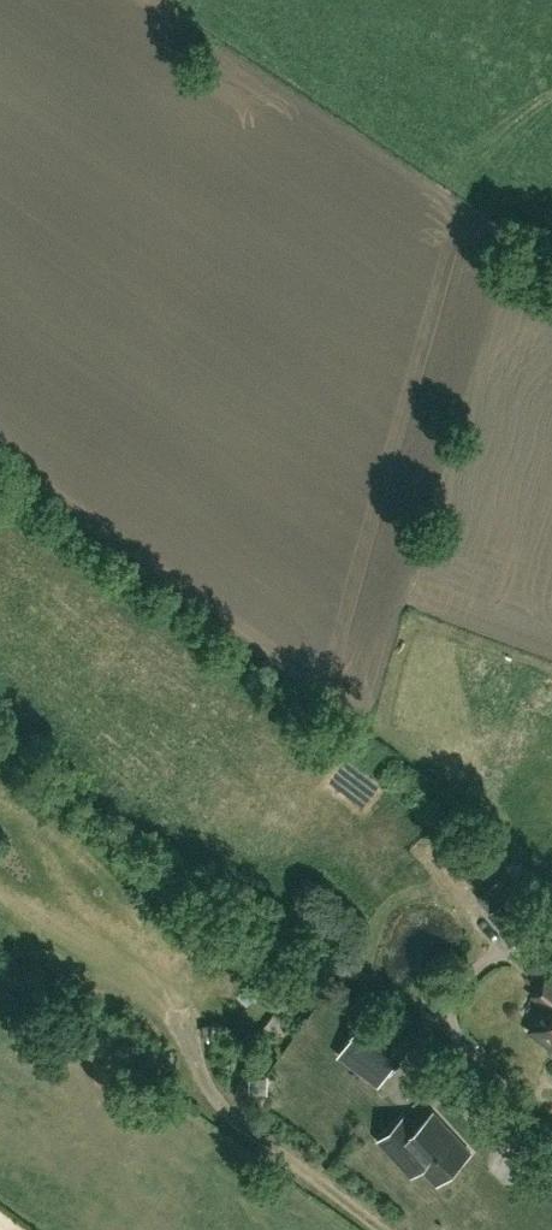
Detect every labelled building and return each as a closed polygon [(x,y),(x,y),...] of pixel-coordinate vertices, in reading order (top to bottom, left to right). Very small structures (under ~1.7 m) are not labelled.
[(513,892),(502,879),(481,897),(493,910),(491,912),(516,941),(541,919),(516,890),(513,892)] [(547,976),(532,995),(548,1007),(531,1029),(550,1044),(551,1049),(551,980),(547,976)] [(341,1050),(361,1066),(372,1052),(392,1067),(408,1047),(366,1016),(341,1050)] [(251,1077),(251,1092),(268,1092),(268,1077),(251,1077)] [(412,1173),(421,1164),(437,1182),(471,1151),(433,1110),(416,1125),(405,1113),(379,1138),(412,1173)]
